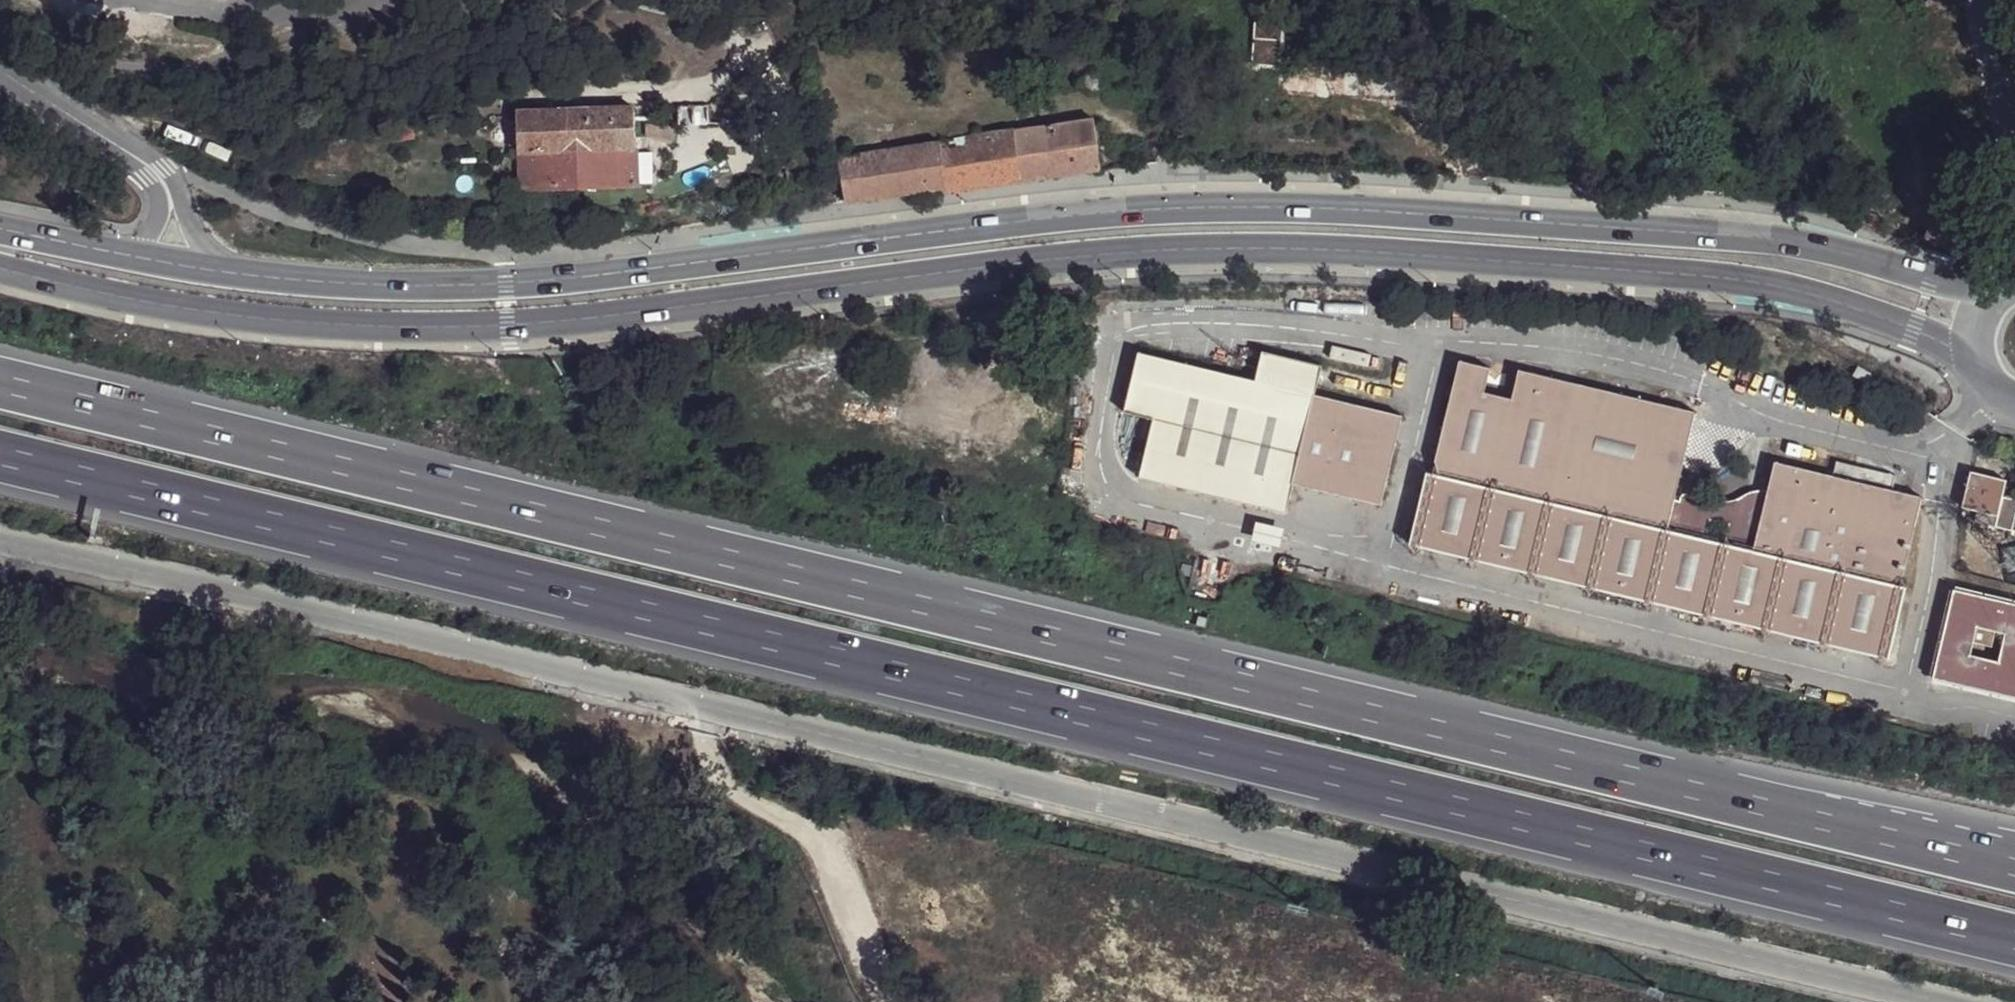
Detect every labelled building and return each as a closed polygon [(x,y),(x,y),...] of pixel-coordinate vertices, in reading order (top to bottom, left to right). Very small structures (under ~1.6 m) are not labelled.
[(1281,15),(1255,13),(1249,66),(1276,68),(1281,15)] [(986,137),(1013,132),(1009,107),(981,103),(986,137)] [(592,150),(635,149),(634,109),(592,110),(592,150)] [(521,189),(637,184),(636,155),(635,149),(592,150),(592,110),(559,112),(561,151),(520,153),(521,189)] [(520,153),(561,151),(559,112),(518,113),(520,153)] [(1049,177),(1100,170),(1092,120),(1043,128),(1049,177)] [(937,144),(940,143),(938,125),(920,128),(923,146),(937,144)] [(1020,183),(1049,177),(1043,128),(1013,132),(1020,183)] [(944,194),(1020,183),(1013,132),(986,137),(940,143),(937,144),(942,188),(944,194)] [(844,202),(942,188),(937,144),(923,146),(838,159),(844,202)] [(636,155),(637,184),(655,183),(654,155),(636,155)] [(780,185),(790,186),(789,168),(779,168),(780,185)] [(1143,473),(1288,509),(1296,481),(1381,500),(1404,413),(1318,390),(1325,363),(1264,348),(1257,376),(1143,348),(1127,409),(1156,417),(1143,473)] [(1454,381),(1484,389),(1490,365),(1459,357),(1454,381)] [(1426,469),(1410,541),(1645,600),(1882,658),(1900,586),(1888,582),(1898,573),(1918,497),(1889,489),(1832,475),(1773,461),(1766,489),(1758,487),(1749,487),(1718,493),(1684,492),(1680,493),(1676,497),(1673,496),(1695,411),(1520,367),(1513,396),(1484,389),(1454,381),(1435,457),(1437,470),(1426,469)] [(1874,375),(1859,367),(1855,376),(1869,384),(1874,375)] [(1892,474),(1836,461),(1832,475),(1889,489),(1892,474)] [(1958,504),(1979,510),(1994,514),(1992,524),(2008,528),(2014,502),(2014,500),(1999,495),(2003,480),(1967,470),(1958,504)] [(1994,514),(1979,510),(1976,519),(1992,524),(1994,514)] [(1950,589),(1928,676),(2014,697),(2014,604),(1950,589)]
